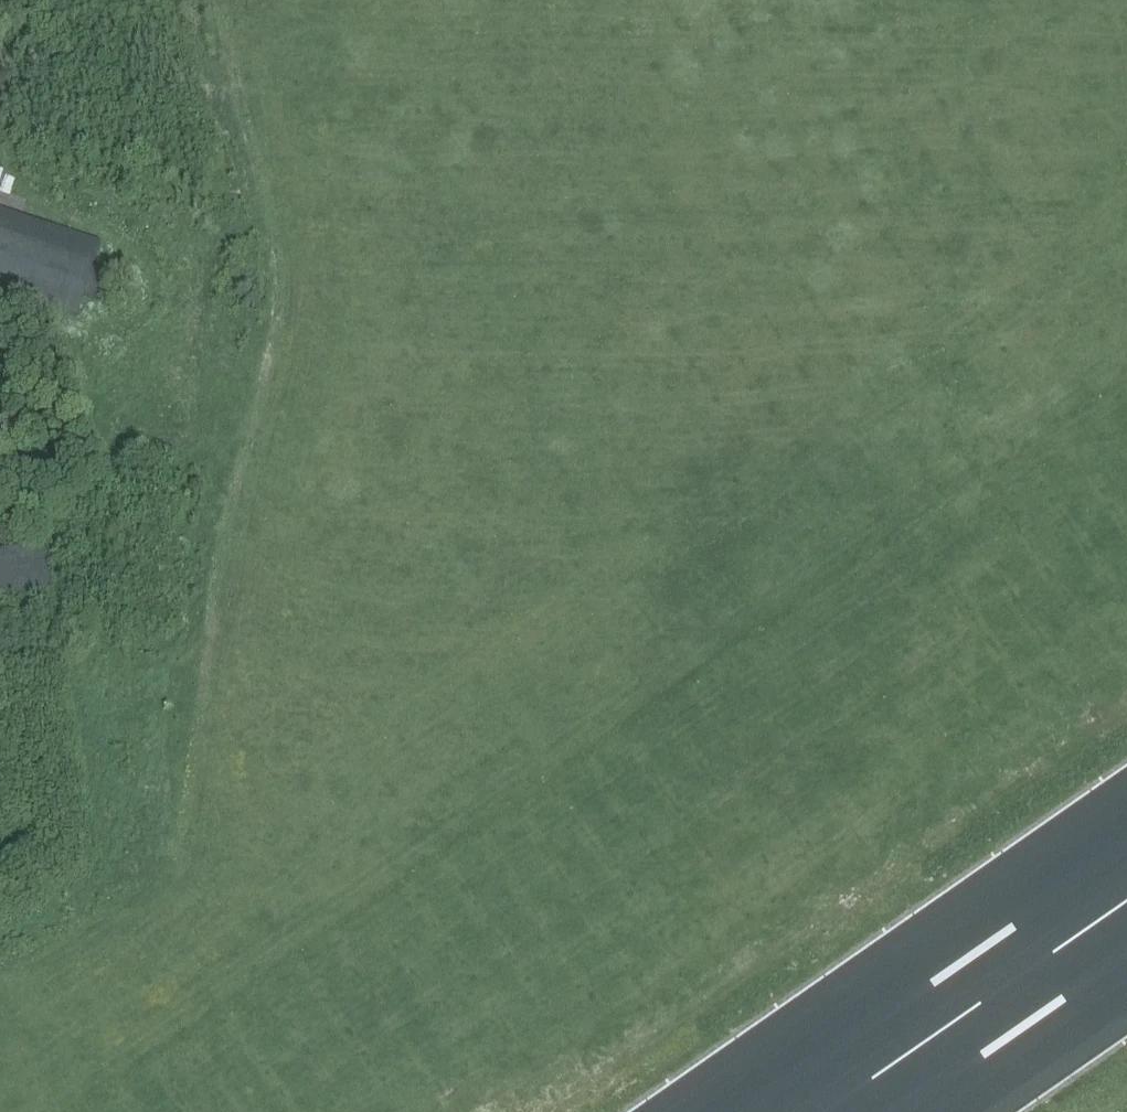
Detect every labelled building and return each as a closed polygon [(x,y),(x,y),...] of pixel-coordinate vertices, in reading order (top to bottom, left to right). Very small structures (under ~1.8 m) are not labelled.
[(76,316),(83,295),(98,299),(108,269),(93,264),(100,242),(21,216),(20,216),(0,209),(0,291),(76,316)] [(53,592),(44,546),(1,554),(0,555),(0,602),(53,592)]
